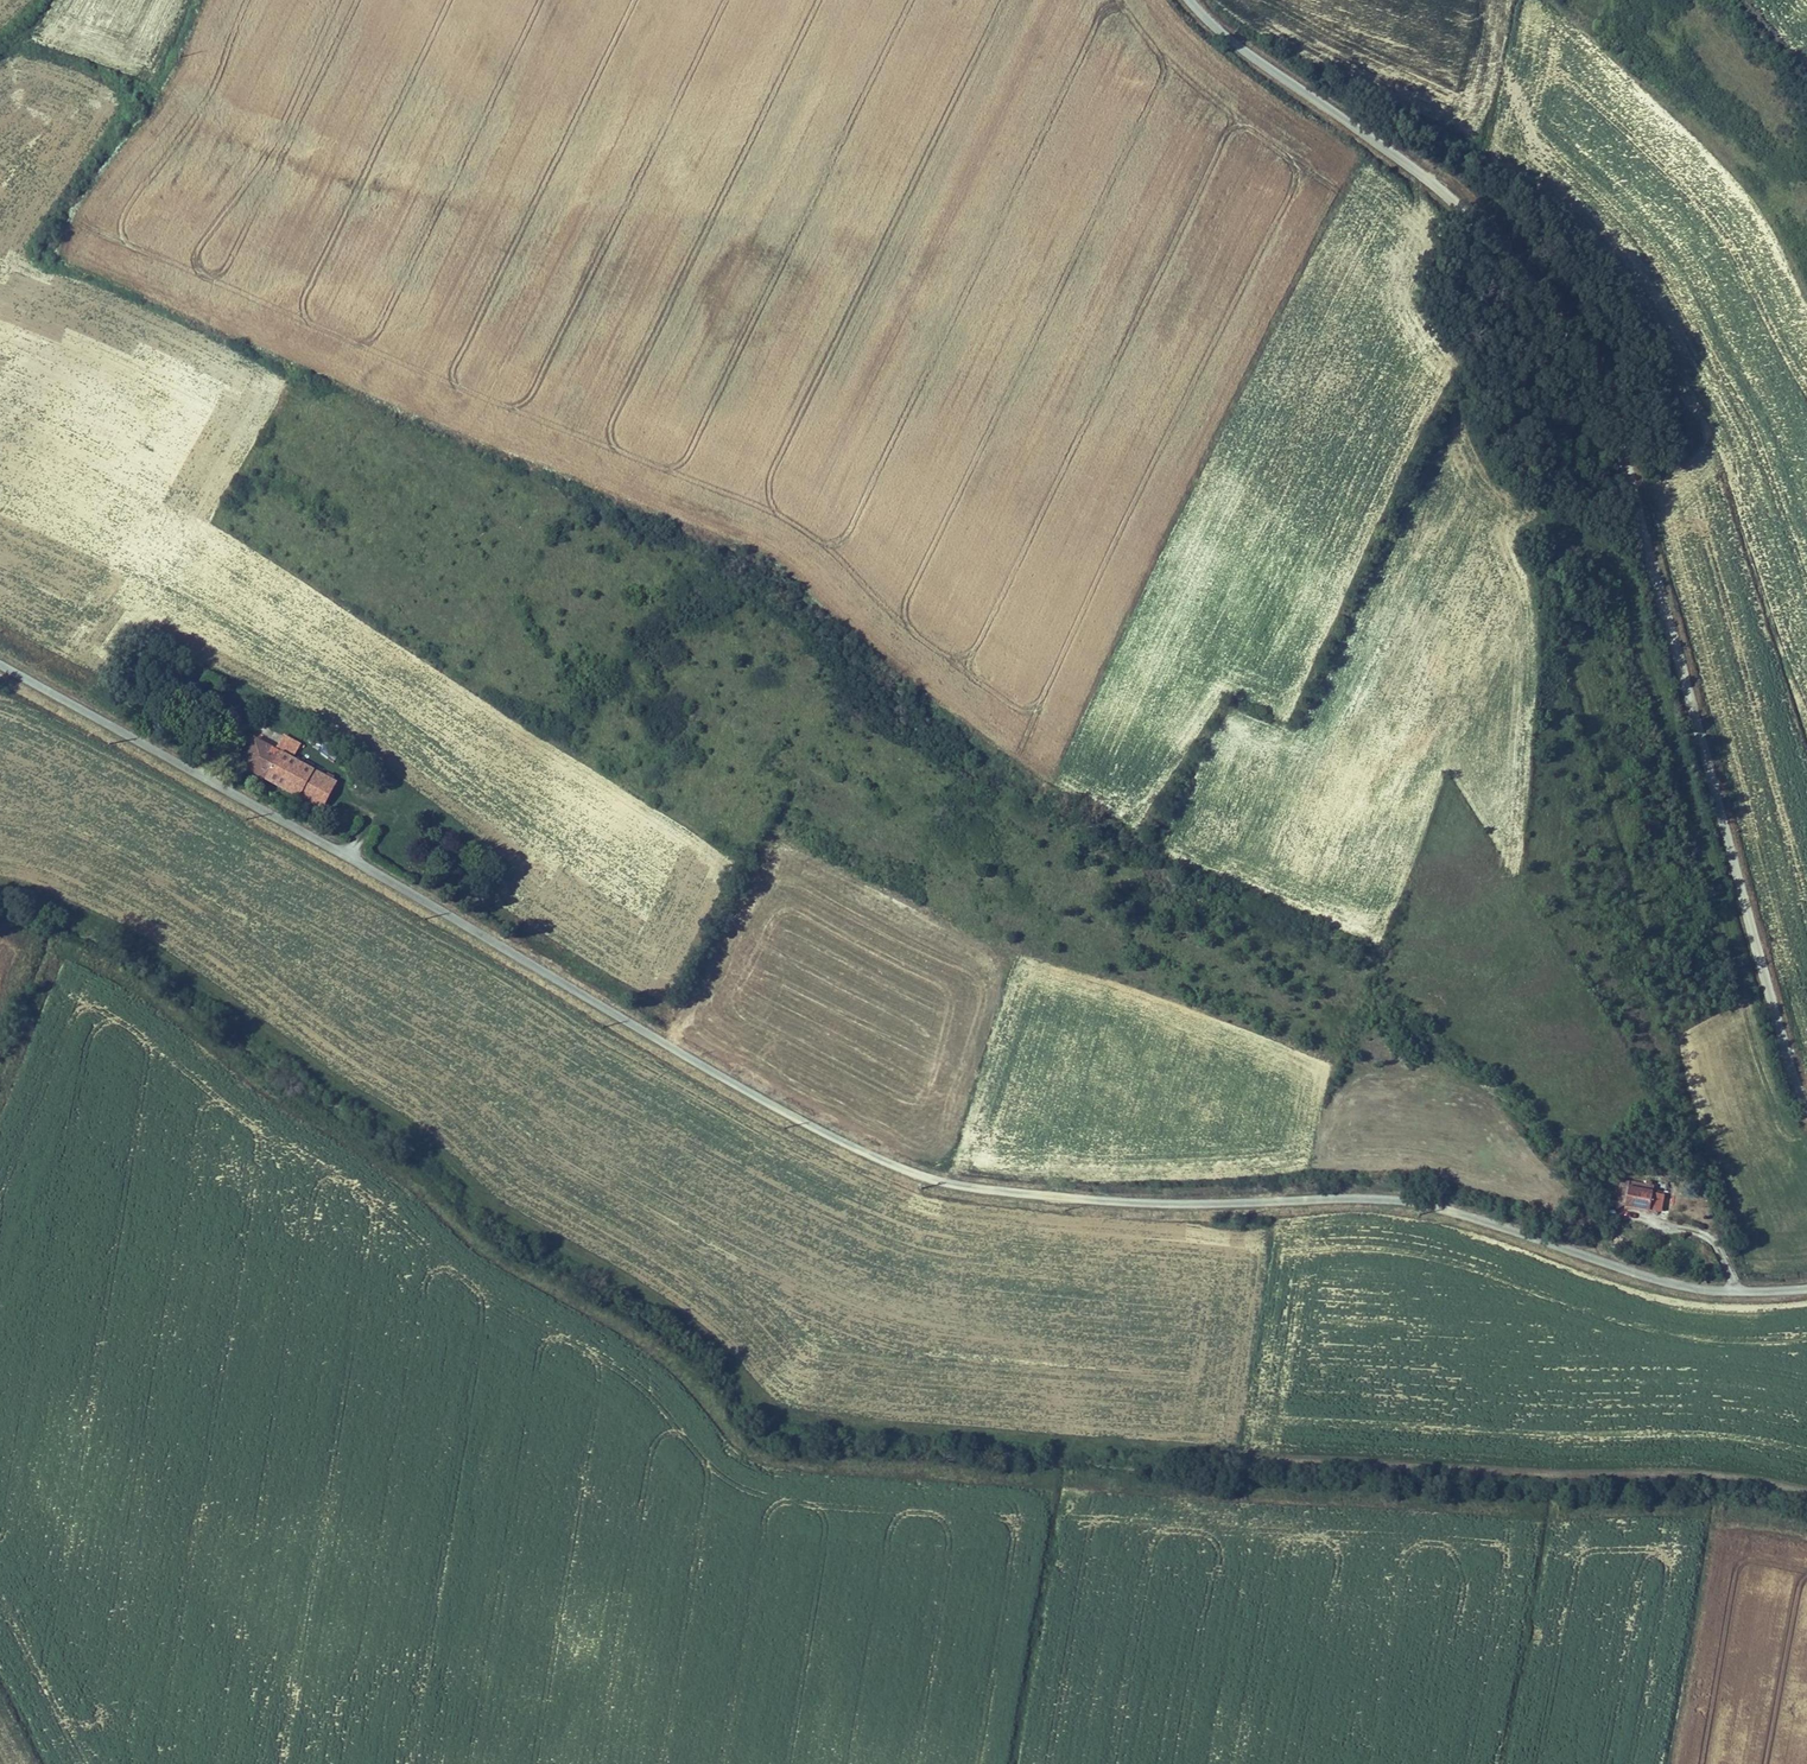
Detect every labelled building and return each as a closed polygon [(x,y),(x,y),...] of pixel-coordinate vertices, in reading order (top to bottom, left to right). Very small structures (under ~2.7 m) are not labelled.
[(251,742),(236,766),(314,810),(328,785),(287,762),(294,747),(281,739),(272,754),(251,742)] [(1618,1185),(1614,1215),(1622,1210),(1656,1217),(1658,1206),(1654,1206),(1656,1197),(1650,1196),(1652,1190),(1624,1185),(1624,1183),(1618,1185)]
